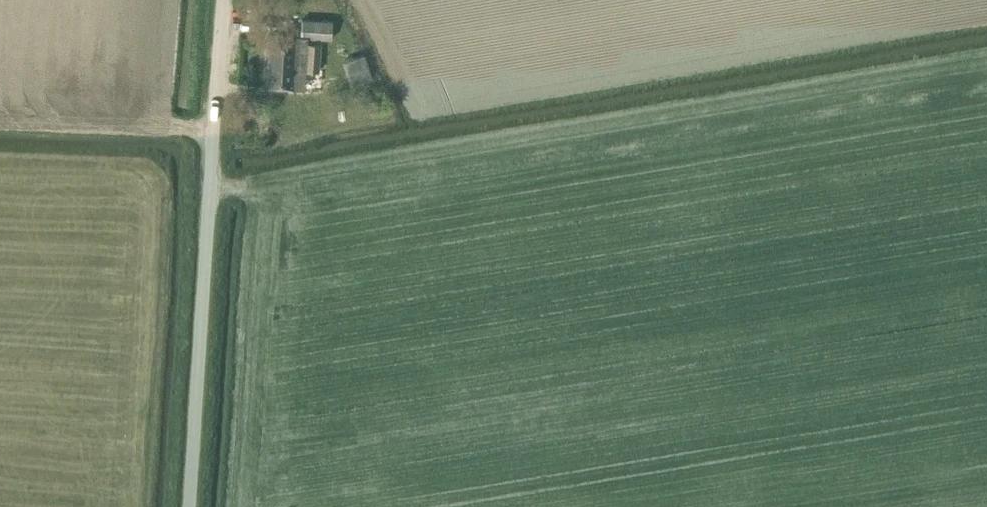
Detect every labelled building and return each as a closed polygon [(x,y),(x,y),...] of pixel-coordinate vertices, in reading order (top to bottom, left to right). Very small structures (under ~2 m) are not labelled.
[(331,21),(300,19),(299,36),(306,36),(331,38),(331,21)] [(306,36),(299,36),(269,35),(266,83),(310,85),(311,68),(316,68),(318,40),(306,39),(306,36)] [(350,80),(371,75),(366,52),(345,57),(350,80)]
